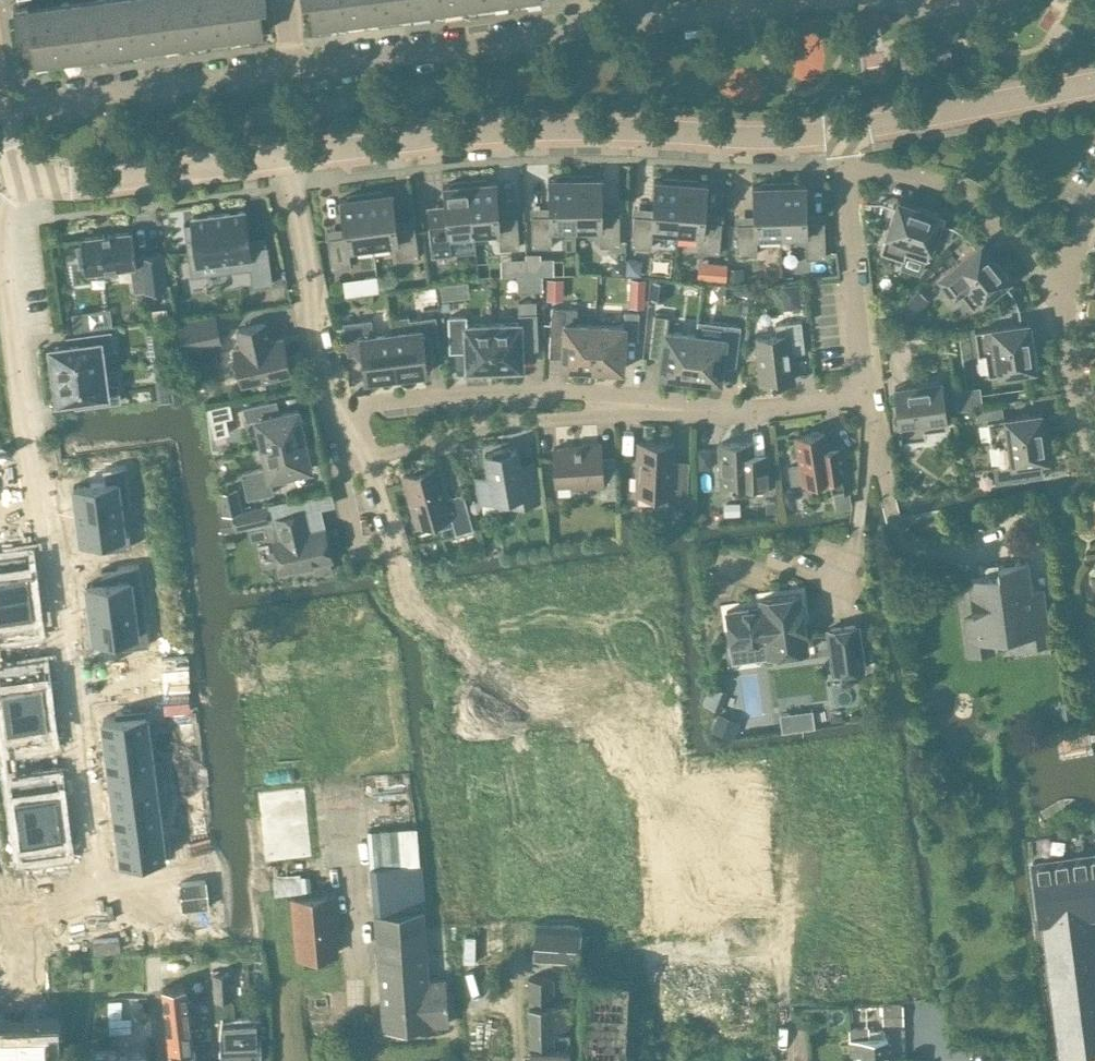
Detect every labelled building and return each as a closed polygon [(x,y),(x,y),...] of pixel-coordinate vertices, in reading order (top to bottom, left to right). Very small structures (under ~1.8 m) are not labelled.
[(95,3),(102,53),(135,48),(128,0),(119,0),(95,3)] [(135,48),(166,44),(161,0),(128,0),(135,48)] [(166,44),(199,40),(194,0),(161,0),(166,44)] [(199,40),(232,36),(227,0),(194,0),(199,40)] [(232,36),(263,31),(259,2),(265,2),(265,4),(266,3),(266,0),(227,0),(232,36)] [(312,25),(346,20),(343,0),(309,0),(312,25)] [(346,20),(378,16),(376,0),(343,0),(346,20)] [(378,16),(410,12),(409,0),(376,0),(378,16)] [(410,12),(443,8),(442,0),(409,0),(410,12)] [(28,3),(13,5),(19,48),(32,46),(34,62),(36,62),(37,68),(48,64),(48,60),(69,57),(62,8),(29,12),(28,3)] [(95,3),(62,8),(69,57),(102,53),(95,3)] [(914,73),(911,54),(910,47),(899,49),(900,63),(901,69),(902,75),(914,73)] [(952,61),(950,48),(937,50),(939,63),(952,61)] [(549,178),(550,206),(550,215),(531,215),(532,245),(551,245),(551,227),(575,226),(575,174),(558,174),(558,177),(549,178)] [(601,214),(601,206),(601,177),(592,177),(592,174),(575,174),(575,226),(600,226),(600,245),(620,245),(619,214),(601,214)] [(634,215),(631,245),(651,247),(653,228),(677,230),(681,178),(664,177),(664,180),(655,179),(653,207),(652,216),(634,215)] [(486,178),(469,180),(474,231),(498,229),(500,248),(520,246),(517,215),(499,217),(498,208),(495,180),(486,181),(486,178)] [(681,178),(677,230),(701,232),(700,250),(719,252),(721,221),(703,220),(704,211),(706,183),(697,182),(698,179),(681,178)] [(446,205),(428,206),(432,254),(452,252),(476,250),(474,231),(469,180),(453,181),(453,184),(444,185),(446,205)] [(796,181),(779,182),(781,234),(805,233),(806,256),(825,255),(824,220),(806,221),(806,213),(805,184),(796,184),(796,181)] [(755,223),(736,223),(737,254),(757,253),(756,234),(781,234),(779,182),(762,182),(762,185),(753,185),(754,214),(755,223)] [(419,256),(415,226),(396,228),(395,219),(392,192),(383,193),(382,190),(366,192),(372,243),(397,240),(399,259),(419,256)] [(345,235),(327,237),(331,268),(351,265),(348,247),(372,243),(366,192),(349,194),(349,197),(341,198),(344,227),(345,235)] [(942,214),(898,199),(880,250),(904,258),(906,252),(927,259),(942,214)] [(191,276),(250,268),(252,285),(273,283),(268,244),(249,247),(244,210),(192,217),(193,221),(184,223),(191,276)] [(82,245),(78,245),(80,265),(84,264),(85,272),(130,266),(133,293),(145,291),(167,288),(166,287),(162,252),(140,254),(140,256),(139,256),(136,256),(132,230),(80,237),(82,245)] [(1010,278),(981,241),(938,275),(954,294),(959,290),(973,307),(1010,278)] [(526,257),(501,258),(501,274),(527,273),(526,257)] [(543,257),(528,257),(529,274),(544,273),(543,257)] [(641,261),(626,261),(626,273),(640,273),(641,261)] [(614,267),(614,274),(625,274),(625,263),(618,262),(614,267)] [(728,266),(716,266),(716,278),(728,278),(728,266)] [(743,267),(730,267),(729,280),(743,280),(743,267)] [(362,272),(347,274),(350,292),(365,290),(362,272)] [(377,274),(366,276),(368,292),(379,290),(377,274)] [(542,274),(517,275),(517,289),(542,289),(542,274)] [(646,276),(631,276),(630,305),(644,306),(646,276)] [(561,278),(548,278),(548,299),(560,299),(561,278)] [(652,279),(650,298),(664,300),(667,280),(652,279)] [(467,280),(443,283),(444,298),(469,295),(467,280)] [(751,282),(737,281),(736,293),(750,295),(751,282)] [(801,283),(784,284),(786,307),(804,305),(801,283)] [(519,322),(492,323),(494,366),(522,365),(521,348),(538,347),(536,300),(518,300),(519,322)] [(906,300),(890,318),(906,321),(916,309),(906,300)] [(576,322),(577,308),(552,306),(550,334),(564,334),(563,355),(562,366),(570,366),(573,369),(578,371),(582,370),(586,367),(592,367),(594,323),(576,322)] [(167,307),(152,309),(153,318),(168,316),(167,307)] [(594,323),(592,367),(600,367),(603,371),(607,372),(612,371),(615,368),(623,368),(624,337),(637,338),(639,311),(625,310),(624,325),(594,323)] [(654,314),(651,341),(664,343),(662,355),(660,373),(667,373),(670,377),(675,380),(680,379),(684,376),(690,376),(696,333),(667,330),(668,316),(654,314)] [(220,341),(215,315),(178,323),(184,349),(220,341)] [(436,315),(408,319),(409,329),(391,331),(396,374),(427,370),(424,352),(423,344),(433,343),(439,342),(436,315)] [(467,367),(494,366),(492,323),(466,324),(466,315),(448,316),(449,351),(466,350),(467,367)] [(181,320),(180,316),(163,318),(165,334),(172,333),(171,322),(181,320)] [(347,354),(354,353),(363,352),(364,360),(366,378),(396,374),(391,331),(373,333),(371,318),(343,322),(347,354)] [(805,350),(801,320),(775,323),(776,334),(754,337),(760,383),(794,379),(791,352),(805,350)] [(268,334),(265,321),(238,328),(242,346),(234,348),(242,383),(290,372),(282,337),(266,340),(265,334),(268,334)] [(1035,367),(1028,321),(974,329),(978,353),(985,352),(988,374),(1035,367)] [(696,333),(690,376),(696,377),(699,382),(704,384),(710,384),(714,379),(720,380),(723,363),(724,350),(737,352),(740,325),(727,323),(725,337),(696,333)] [(50,346),(53,373),(103,366),(101,349),(113,347),(111,329),(67,335),(67,337),(69,336),(70,344),(50,346)] [(161,343),(143,345),(144,359),(163,357),(161,343)] [(168,358),(153,360),(155,376),(170,374),(168,358)] [(103,366),(53,373),(57,399),(77,397),(78,404),(76,404),(76,405),(120,399),(118,382),(105,383),(103,366)] [(947,427),(941,380),(894,386),(901,439),(926,436),(925,429),(947,427)] [(172,384),(157,386),(158,399),(173,397),(172,384)] [(978,386),(953,390),(956,408),(981,404),(978,386)] [(269,401),(243,407),(246,421),(256,418),(262,447),(304,437),(303,431),(305,429),(307,425),(307,422),(307,420),(305,417),(303,416),(301,415),(299,414),(298,408),(280,412),(272,413),(269,401)] [(233,417),(231,402),(208,406),(210,421),(233,417)] [(1001,402),(975,406),(977,418),(1003,414),(1001,402)] [(1041,411),(987,419),(991,443),(998,442),(1001,463),(1001,464),(1011,463),(1013,478),(1043,474),(1041,459),(1048,458),(1041,411)] [(800,460),(790,461),(794,480),(803,479),(803,480),(829,476),(832,490),(849,487),(844,455),(828,457),(824,431),(796,436),(800,460)] [(306,443),(304,437),(262,447),(266,467),(241,472),(247,498),(273,492),(270,476),(311,467),(309,460),(312,457),(313,454),(314,451),(313,449),(311,445),(309,444),(306,443)] [(601,456),(600,441),(582,442),(582,445),(553,447),(555,484),(572,483),(572,486),(598,485),(598,498),(616,497),(615,455),(601,456)] [(638,441),(636,492),(670,494),(670,503),(687,504),(688,470),(673,469),(673,459),(674,442),(638,441)] [(752,441),(718,443),(720,486),(734,486),(734,494),(754,493),(754,491),(770,490),(768,460),(753,461),(752,441)] [(518,463),(516,448),(487,453),(490,473),(475,476),(479,499),(509,494),(511,503),(540,498),(534,460),(518,463)] [(713,448),(699,449),(700,466),(714,465),(713,448)] [(437,465),(403,475),(417,525),(450,515),(455,532),(473,528),(463,492),(446,497),(437,465)] [(105,486),(79,489),(82,516),(126,510),(122,483),(121,470),(104,472),(105,486)] [(239,506),(235,487),(220,490),(224,510),(239,506)] [(785,490),(782,494),(783,500),(787,502),(791,502),(794,499),(793,492),(789,489),(785,490)] [(776,500),(766,500),(767,514),(777,513),(776,500)] [(233,513),(235,522),(236,528),(270,520),(266,505),(233,513)] [(126,510),(82,516),(86,543),(113,540),(114,553),(131,551),(129,538),(126,510)] [(232,510),(219,513),(222,525),(235,522),(233,513),(232,510)] [(307,532),(302,511),(277,517),(282,538),(273,540),(281,570),(314,562),(316,572),(332,568),(329,558),(331,558),(324,528),(307,532)] [(39,590),(34,552),(1,556),(0,557),(0,595),(39,590)] [(1027,561),(1027,560),(987,566),(988,574),(969,577),(975,616),(964,618),(965,630),(966,640),(967,640),(969,651),(993,648),(991,636),(1023,632),(1024,644),(1036,642),(1036,643),(1049,641),(1042,588),(1022,591),(1018,563),(1027,561)] [(118,584),(92,588),(95,615),(139,609),(135,582),(133,569),(117,571),(118,584)] [(0,595),(0,627),(1,634),(44,628),(39,590),(0,595)] [(808,648),(800,592),(760,598),(761,605),(726,609),(731,644),(766,640),(768,654),(808,648)] [(139,609),(95,615),(99,642),(125,638),(127,652),(144,649),(142,636),(139,609)] [(863,667),(857,624),(827,628),(833,671),(863,667)] [(17,649),(15,632),(6,633),(9,650),(17,649)] [(11,668),(19,667),(17,650),(17,649),(9,650),(9,651),(11,668)] [(11,668),(5,669),(10,707),(54,701),(49,663),(19,667),(11,668)] [(1074,716),(1071,699),(1058,701),(1060,718),(1074,716)] [(54,701),(10,707),(15,745),(59,739),(54,701)] [(740,720),(717,711),(711,727),(734,736),(740,720)] [(153,717),(109,722),(112,747),(156,741),(153,717)] [(199,727),(188,728),(189,737),(200,735),(199,727)] [(200,735),(189,737),(190,745),(201,744),(200,735)] [(156,741),(112,747),(115,770),(159,764),(156,741)] [(23,761),(32,760),(30,743),(21,744),(23,761)] [(23,761),(25,779),(34,777),(32,760),(23,761)] [(159,764),(115,770),(118,793),(162,788),(159,764)] [(212,772),(202,774),(203,782),(214,781),(212,772)] [(63,774),(20,779),(25,817),(68,812),(63,774)] [(214,781),(203,782),(204,791),(215,790),(214,781)] [(162,788),(118,793),(122,817),(165,811),(162,788)] [(165,811),(122,817),(125,840),(168,834),(165,811)] [(68,812),(25,817),(30,855),(35,855),(44,854),(73,850),(68,812)] [(211,820),(200,822),(201,830),(212,829),(211,820)] [(212,829),(201,830),(202,839),(213,837),(212,829)] [(168,834),(125,840),(128,865),(171,859),(168,834)] [(1032,861),(1040,921),(1044,920),(1062,1055),(1094,1051),(1094,930),(1093,914),(1094,914),(1094,853),(1032,861)] [(46,870),(44,854),(35,855),(38,871),(46,870)] [(419,861),(371,865),(375,905),(375,914),(384,1027),(407,1025),(407,1026),(431,1023),(450,1021),(446,977),(428,978),(422,910),(425,910),(425,905),(421,860),(419,861)] [(293,897),(291,897),(297,958),(339,954),(333,893),(293,897)] [(537,921),(534,956),(578,959),(579,947),(580,930),(580,928),(580,924),(575,924),(537,921)] [(75,964),(71,964),(72,975),(82,975),(82,963),(75,964)] [(228,972),(212,972),(213,999),(229,998),(228,972)] [(584,974),(580,1060),(624,1060),(628,976),(584,974)] [(530,1047),(569,1046),(568,1003),(553,1003),(552,975),(529,976),(530,1047)] [(163,986),(169,1035),(191,1032),(186,984),(163,986)] [(339,1036),(336,996),(306,999),(309,1038),(339,1036)] [(121,1016),(121,999),(108,1000),(108,1017),(109,1017),(110,1032),(131,1031),(131,1016),(121,1016)] [(903,1024),(903,1003),(882,1003),(882,1025),(903,1024)] [(260,1018),(221,1019),(222,1060),(230,1060),(261,1060),(260,1034),(260,1024),(260,1018)] [(888,1060),(888,1035),(870,1036),(869,1025),(849,1026),(851,1060),(867,1060),(888,1060)] [(0,1029),(0,1060),(51,1060),(51,1028),(0,1029)] [(191,1032),(169,1035),(172,1054),(193,1053),(193,1052),(191,1032)] [(530,1047),(530,1060),(569,1060),(569,1046),(530,1047)] [(110,1048),(90,1048),(90,1060),(110,1060),(110,1048)] [(110,1048),(110,1060),(147,1060),(147,1048),(110,1048)] [(172,1054),(172,1060),(196,1060),(195,1052),(193,1052),(193,1053),(172,1054)] [(1028,1055),(1004,1052),(1002,1060),(1027,1060),(1028,1055)]
